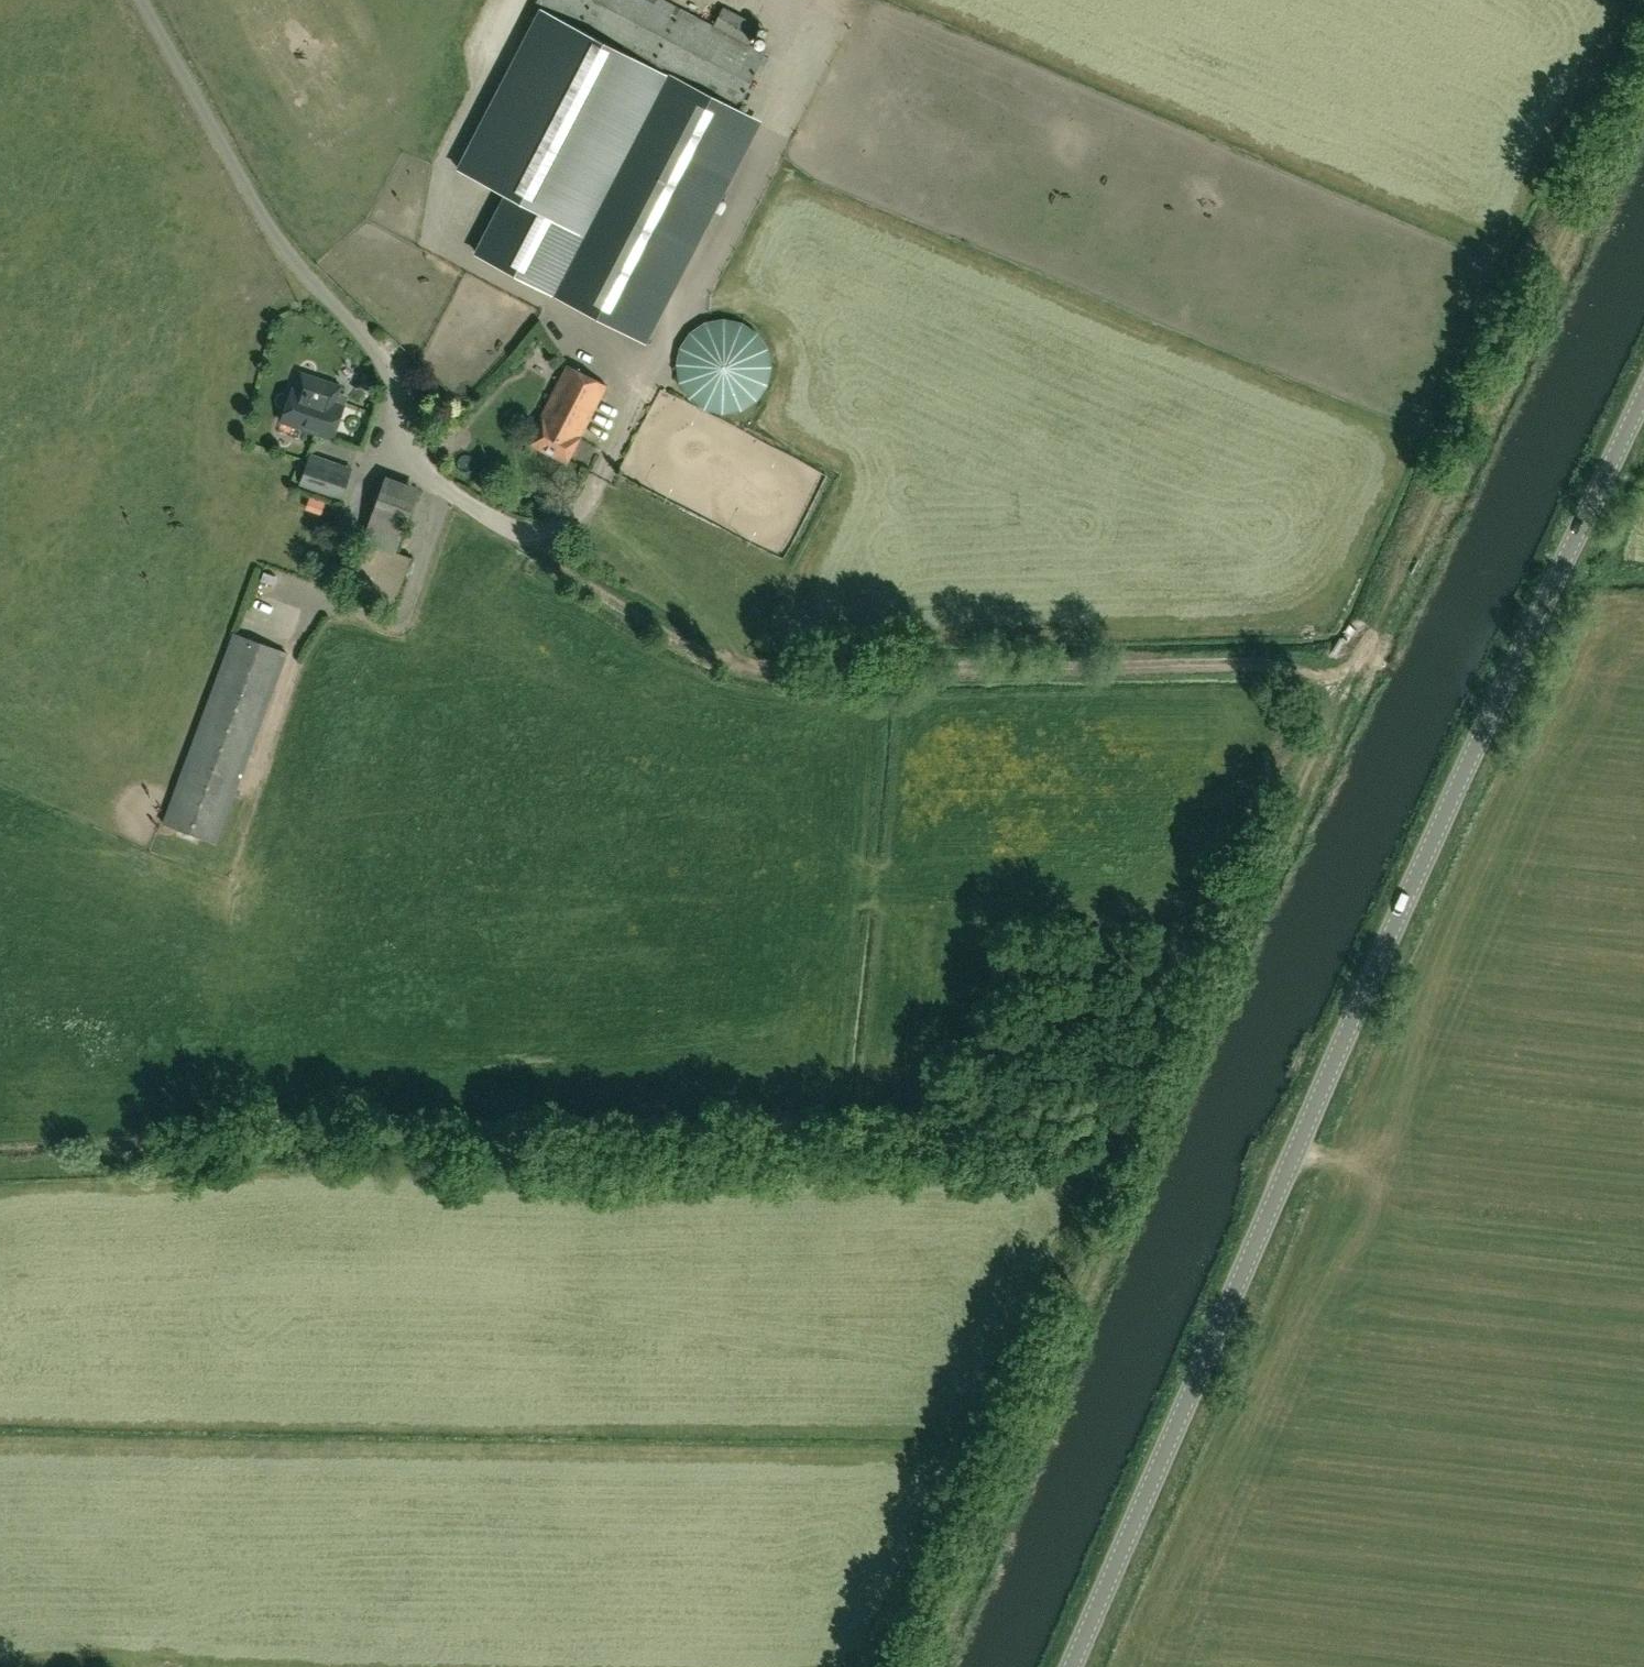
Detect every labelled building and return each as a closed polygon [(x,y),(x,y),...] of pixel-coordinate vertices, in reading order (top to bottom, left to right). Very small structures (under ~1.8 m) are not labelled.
[(505,195),(475,253),(594,316),(593,317),(622,332),(725,133),(695,117),(707,95),(736,110),(743,95),(745,95),(766,54),(750,47),(760,27),(723,8),(713,27),(662,0),(538,0),(534,8),(540,11),(457,170),(505,195)] [(707,409),(790,389),(771,308),(687,328),(707,409)] [(607,388),(568,367),(541,419),(543,420),(530,446),(566,466),(580,439),(607,388)] [(277,438),(305,447),(305,445),(308,433),(332,441),(343,407),(340,406),(344,393),(340,392),(341,387),(301,374),(296,391),(293,390),(283,420),(278,435),(277,438)] [(308,460),(299,487),(342,501),(351,475),(308,460)] [(413,559),(397,554),(420,489),(386,477),(345,590),(394,609),(413,559)] [(234,634),(162,825),(217,846),(289,654),(234,634)]
